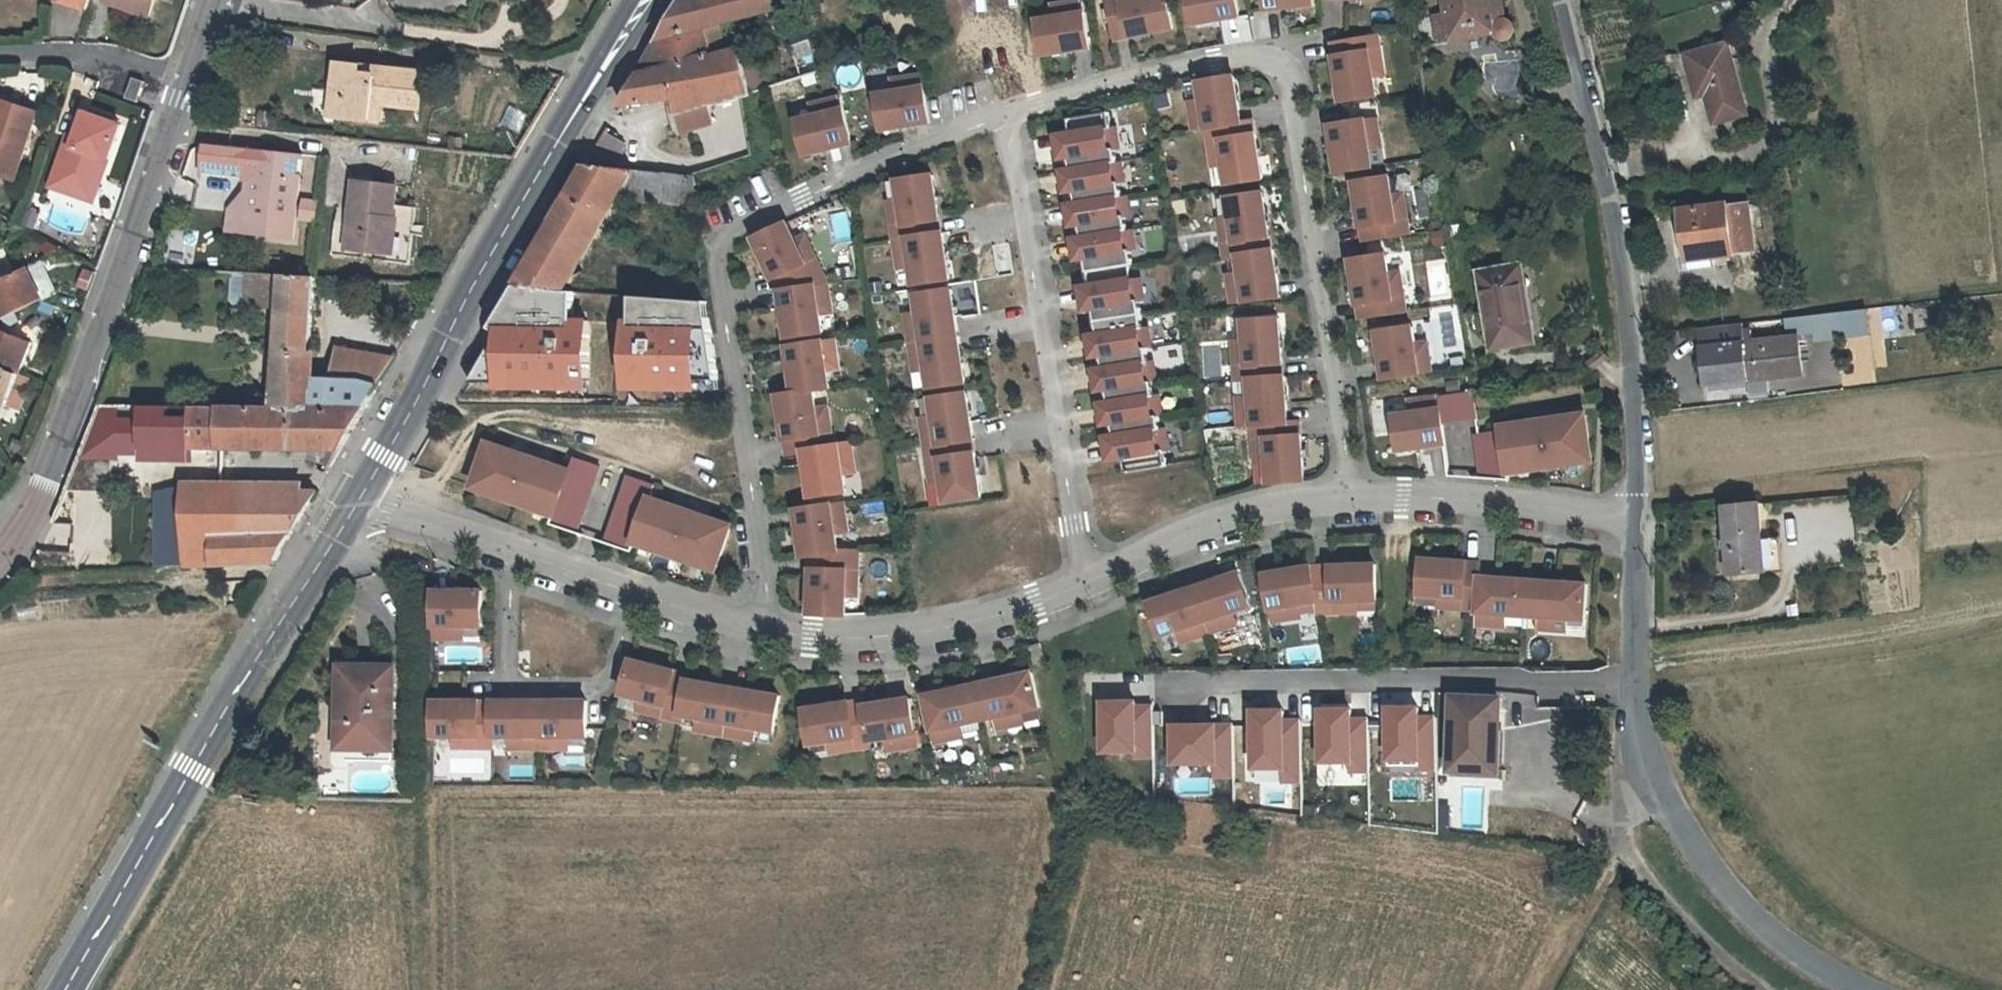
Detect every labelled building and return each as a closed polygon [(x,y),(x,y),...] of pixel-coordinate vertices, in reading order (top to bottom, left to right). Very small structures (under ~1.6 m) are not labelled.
[(59,4),(84,13),(89,0),(61,0),(59,4)] [(102,6),(147,20),(153,0),(104,0),(102,6)] [(777,8),(775,0),(682,0),(680,1),(637,76),(713,56),(705,27),(777,8)] [(1052,3),(1054,16),(1037,19),(1042,54),(1089,47),(1081,0),(1071,0),(1052,3)] [(1115,40),(1172,27),(1166,0),(1106,0),(1115,40)] [(1192,24),(1239,15),(1236,0),(1188,0),(1192,24)] [(1266,8),(1313,3),(1313,0),(1265,0),(1266,8)] [(1493,0),(1445,0),(1447,14),(1434,17),(1438,42),(1496,32),(1497,34),(1500,38),(1504,41),(1508,41),(1512,39),(1513,38),(1517,32),(1516,28),(1514,24),(1511,20),(1507,20),(1504,6),(1495,8),(1493,0)] [(1378,33),(1331,41),(1341,99),(1377,93),(1374,74),(1385,72),(1378,33)] [(637,76),(620,106),(674,98),(677,117),(771,87),(759,44),(713,56),(637,76)] [(1729,46),(1685,57),(1693,93),(1703,91),(1705,101),(1711,127),(1745,120),(1729,46)] [(335,91),(344,91),(341,115),(377,120),(380,94),(404,97),(403,107),(419,109),(423,73),(337,65),(335,91)] [(894,90),(877,94),(883,129),(928,122),(921,74),(891,79),(894,90)] [(1234,75),(1198,81),(1200,98),(1188,100),(1193,129),(1206,127),(1241,121),(1234,75)] [(139,104),(145,84),(132,79),(125,99),(139,104)] [(1705,101),(1703,91),(1693,93),(1695,103),(1705,101)] [(839,97),(810,104),(814,116),(797,121),(805,156),(851,144),(839,97)] [(13,184),(36,117),(0,105),(0,179),(13,184)] [(503,124),(521,131),(529,114),(511,106),(503,124)] [(1110,112),(1071,119),(1073,133),(1059,136),(1063,157),(1071,155),(1073,167),(1118,160),(1116,149),(1120,148),(1116,127),(1112,127),(1110,112)] [(697,116),(686,119),(690,134),(701,131),(697,116)] [(1378,116),(1329,124),(1337,170),(1372,164),(1370,147),(1383,145),(1378,116)] [(89,208),(116,131),(80,118),(70,146),(67,155),(60,153),(46,193),(89,208)] [(1241,121),(1206,127),(1212,166),(1222,164),(1226,183),(1261,177),(1252,120),(1241,121)] [(63,144),(60,153),(67,155),(70,146),(63,144)] [(260,150),(208,144),(204,174),(253,180),(248,212),(233,210),(231,233),(296,241),(304,182),(294,180),(296,154),(260,150)] [(1118,160),(1073,167),(1065,168),(1069,190),(1077,189),(1079,201),(1124,194),(1122,182),(1125,181),(1122,159),(1118,160)] [(568,288),(573,278),(619,198),(659,204),(660,200),(691,203),(686,176),(587,164),(518,284),(568,288)] [(933,175),(897,181),(900,200),(888,201),(894,240),(942,232),(933,175)] [(1391,175),(1355,181),(1364,239),(1410,232),(1404,192),(1394,194),(1391,175)] [(398,185),(356,181),(349,250),(391,254),(398,185)] [(1262,192),(1227,196),(1230,215),(1219,217),(1225,257),(1237,255),(1271,249),(1262,192)] [(1124,194),(1079,201),(1070,202),(1074,224),(1082,223),(1084,235),(1129,228),(1127,216),(1131,215),(1127,193),(1124,194)] [(1675,210),(1681,262),(1758,253),(1751,200),(1675,210)] [(786,223),(753,239),(772,278),(776,277),(779,291),(827,284),(804,235),(795,240),(786,223)] [(1129,228),(1084,235),(1076,236),(1079,257),(1088,256),(1090,269),(1127,263),(1134,262),(1132,248),(1137,247),(1133,227),(1129,228)] [(169,259),(193,263),(197,233),(174,229),(169,259)] [(942,232),(894,240),(898,269),(911,268),(913,285),(919,284),(943,280),(949,279),(942,232)] [(1271,249),(1237,255),(1240,271),(1227,273),(1232,302),(1280,294),(1273,249),(1271,249)] [(1387,253),(1351,259),(1361,317),(1407,310),(1401,270),(1390,272),(1387,253)] [(1127,263),(1090,269),(1092,283),(1084,284),(1087,307),(1096,305),(1098,318),(1142,311),(1140,298),(1144,297),(1140,275),(1130,277),(1127,263)] [(1519,265),(1479,272),(1492,350),(1535,343),(1529,302),(1525,303),(1519,265)] [(310,375),(315,277),(233,272),(232,297),(237,305),(280,307),(274,407),(308,407),(310,375)] [(0,286),(0,324),(39,305),(24,275),(0,286)] [(568,288),(518,284),(446,407),(550,409),(549,380),(513,371),(542,317),(622,323),(621,295),(568,288)] [(827,284),(779,291),(786,337),(822,332),(820,315),(832,313),(827,284)] [(943,284),(920,288),(921,293),(944,289),(943,284)] [(944,289),(921,293),(915,294),(918,312),(905,314),(910,343),(958,335),(951,289),(944,289)] [(706,301),(631,294),(628,387),(721,390),(706,301)] [(1142,311),(1098,318),(1100,330),(1091,331),(1095,354),(1104,352),(1148,345),(1152,344),(1148,322),(1144,323),(1142,311)] [(1280,318),(1244,320),(1245,340),(1234,340),(1236,379),(1261,377),(1285,375),(1280,318)] [(1692,380),(1791,370),(1787,334),(1742,339),(1740,326),(1734,327),(1733,321),(1687,326),(1692,380)] [(1413,325),(1377,331),(1384,377),(1433,369),(1428,340),(1416,341),(1413,325)] [(0,335),(0,373),(14,378),(27,345),(0,335)] [(958,335),(910,343),(914,372),(927,370),(930,388),(936,387),(960,383),(966,382),(958,335)] [(835,339),(787,347),(794,393),(813,390),(830,388),(827,371),(839,369),(835,339)] [(1148,345),(1104,352),(1106,364),(1097,366),(1101,387),(1109,386),(1154,379),(1158,378),(1154,356),(1150,357),(1148,345)] [(395,355),(334,347),(326,376),(380,383),(395,355)] [(14,378),(0,373),(0,409),(3,410),(14,378)] [(326,376),(310,375),(308,407),(366,408),(380,383),(326,376)] [(1285,375),(1261,377),(1262,394),(1238,395),(1240,425),(1253,424),(1289,421),(1285,375)] [(1154,379),(1109,386),(1111,399),(1103,400),(1106,421),(1114,420),(1160,412),(1163,412),(1159,390),(1156,390),(1154,379)] [(960,383),(936,387),(937,391),(961,388),(960,383)] [(961,388),(937,391),(938,396),(961,393),(961,388)] [(1473,389),(1409,398),(1411,410),(1394,412),(1399,448),(1445,442),(1443,420),(1477,415),(1473,389)] [(813,390),(794,393),(777,396),(787,453),(803,451),(834,446),(828,407),(816,409),(813,390)] [(961,393),(938,396),(932,397),(934,414),(922,416),(926,446),(974,438),(968,392),(961,393)] [(142,456),(142,447),(143,406),(99,406),(78,459),(111,459),(119,460),(119,456),(142,456)] [(308,407),(274,407),(143,406),(142,447),(341,450),(366,408),(308,407)] [(1160,412),(1114,420),(1117,432),(1108,434),(1112,456),(1125,454),(1128,469),(1168,463),(1165,447),(1169,447),(1165,425),(1162,425),(1160,412)] [(1501,427),(1474,431),(1480,476),(1483,476),(1508,478),(1507,470),(1531,467),(1531,465),(1546,464),(1546,460),(1558,459),(1559,463),(1592,459),(1586,414),(1561,416),(1562,423),(1524,427),(1523,421),(1500,424),(1501,427)] [(1289,421),(1253,424),(1256,462),(1268,461),(1269,480),(1305,478),(1300,420),(1289,421)] [(974,438),(926,446),(932,484),(944,482),(947,501),(983,496),(974,438)] [(834,446),(803,451),(810,497),(846,492),(843,475),(856,473),(851,443),(834,446)] [(511,452),(488,444),(473,488),(505,499),(506,494),(518,498),(517,501),(531,506),(531,507),(554,514),(551,524),(577,533),(599,467),(573,458),(568,471),(547,464),(545,470),(509,458),(511,452)] [(111,459),(78,459),(65,492),(112,493),(111,459)] [(654,485),(628,476),(606,543),(632,551),(636,542),(658,549),(658,548),(672,553),(674,550),(686,554),(684,558),(716,569),(731,525),(707,518),(705,524),(669,512),(671,506),(650,499),(654,485)] [(157,497),(159,567),(276,560),(315,494),(182,494),(182,496),(157,497)] [(1756,565),(1748,496),(1711,500),(1719,569),(1756,565)] [(844,503),(796,510),(803,556),(809,555),(838,551),(836,534),(849,532),(844,503)] [(838,551),(809,555),(811,570),(810,614),(846,614),(846,596),(858,596),(859,551),(838,551)] [(1480,561),(1421,557),(1419,592),(1437,594),(1437,605),(1477,608),(1479,575),(1480,561)] [(1311,564),(1317,600),(1319,613),(1357,612),(1357,599),(1377,598),(1376,562),(1311,564)] [(1311,564),(1266,571),(1273,619),(1303,615),(1301,602),(1317,600),(1311,564)] [(1194,585),(1210,632),(1238,622),(1234,610),(1250,604),(1239,570),(1194,585)] [(1479,575),(1477,608),(1476,624),(1505,625),(1506,613),(1524,613),(1524,608),(1526,584),(1526,578),(1479,575)] [(1541,584),(1539,608),(1538,627),(1568,629),(1568,616),(1586,617),(1588,582),(1541,579),(1541,584)] [(1526,584),(1524,608),(1539,608),(1541,584),(1526,584)] [(1194,585),(1150,601),(1162,635),(1178,629),(1182,641),(1210,632),(1194,585)] [(481,592),(433,592),(433,642),(462,642),(462,629),(481,629),(481,592)] [(1040,642),(1029,646),(1035,663),(1046,659),(1040,642)] [(687,676),(631,661),(621,695),(640,700),(637,712),(679,722),(680,717),(686,681),(687,676)] [(339,667),(338,710),(348,711),(347,748),(337,748),(337,785),(348,786),(348,762),(392,762),(394,667),(339,667)] [(987,689),(992,712),(996,731),(1025,725),(1023,712),(1039,708),(1032,673),(985,684),(987,689)] [(686,681),(680,717),(697,719),(695,732),(724,737),(732,689),(686,681)] [(971,687),(924,698),(935,745),(964,739),(962,726),(979,722),(977,716),(972,693),(971,687)] [(732,689),(724,737),(752,742),(754,729),(772,732),(778,697),(732,689)] [(972,693),(977,716),(992,712),(987,689),(972,693)] [(1446,693),(1442,770),(1497,773),(1502,696),(1446,693)] [(1133,699),(1094,700),(1095,753),(1131,753),(1131,760),(1148,760),(1147,705),(1133,706),(1133,699)] [(492,701),(491,737),(509,737),(509,750),(538,749),(538,700),(515,701),(492,701)] [(538,700),(538,749),(567,749),(567,737),(585,737),(585,701),(569,701),(538,700)] [(864,706),(869,743),(886,741),(887,753),(916,749),(909,700),(864,706)] [(468,701),(433,701),(433,737),(452,736),(452,749),(492,749),(491,737),(492,701),(468,701)] [(863,702),(804,710),(809,745),(828,742),(830,754),(870,748),(869,743),(864,706),(863,702)] [(1420,706),(1382,707),(1383,760),(1419,760),(1419,767),(1436,767),(1435,712),(1420,713),(1420,706)] [(1353,708),(1314,709),(1315,763),(1351,762),(1351,769),(1368,769),(1367,715),(1353,715),(1353,708)] [(1281,709),(1246,709),(1246,770),(1279,769),(1279,782),(1298,781),(1298,720),(1281,720),(1281,709)] [(348,711),(338,710),(337,748),(347,748),(348,711)] [(1231,724),(1168,724),(1168,764),(1211,764),(1211,776),(1231,776),(1231,724)]
